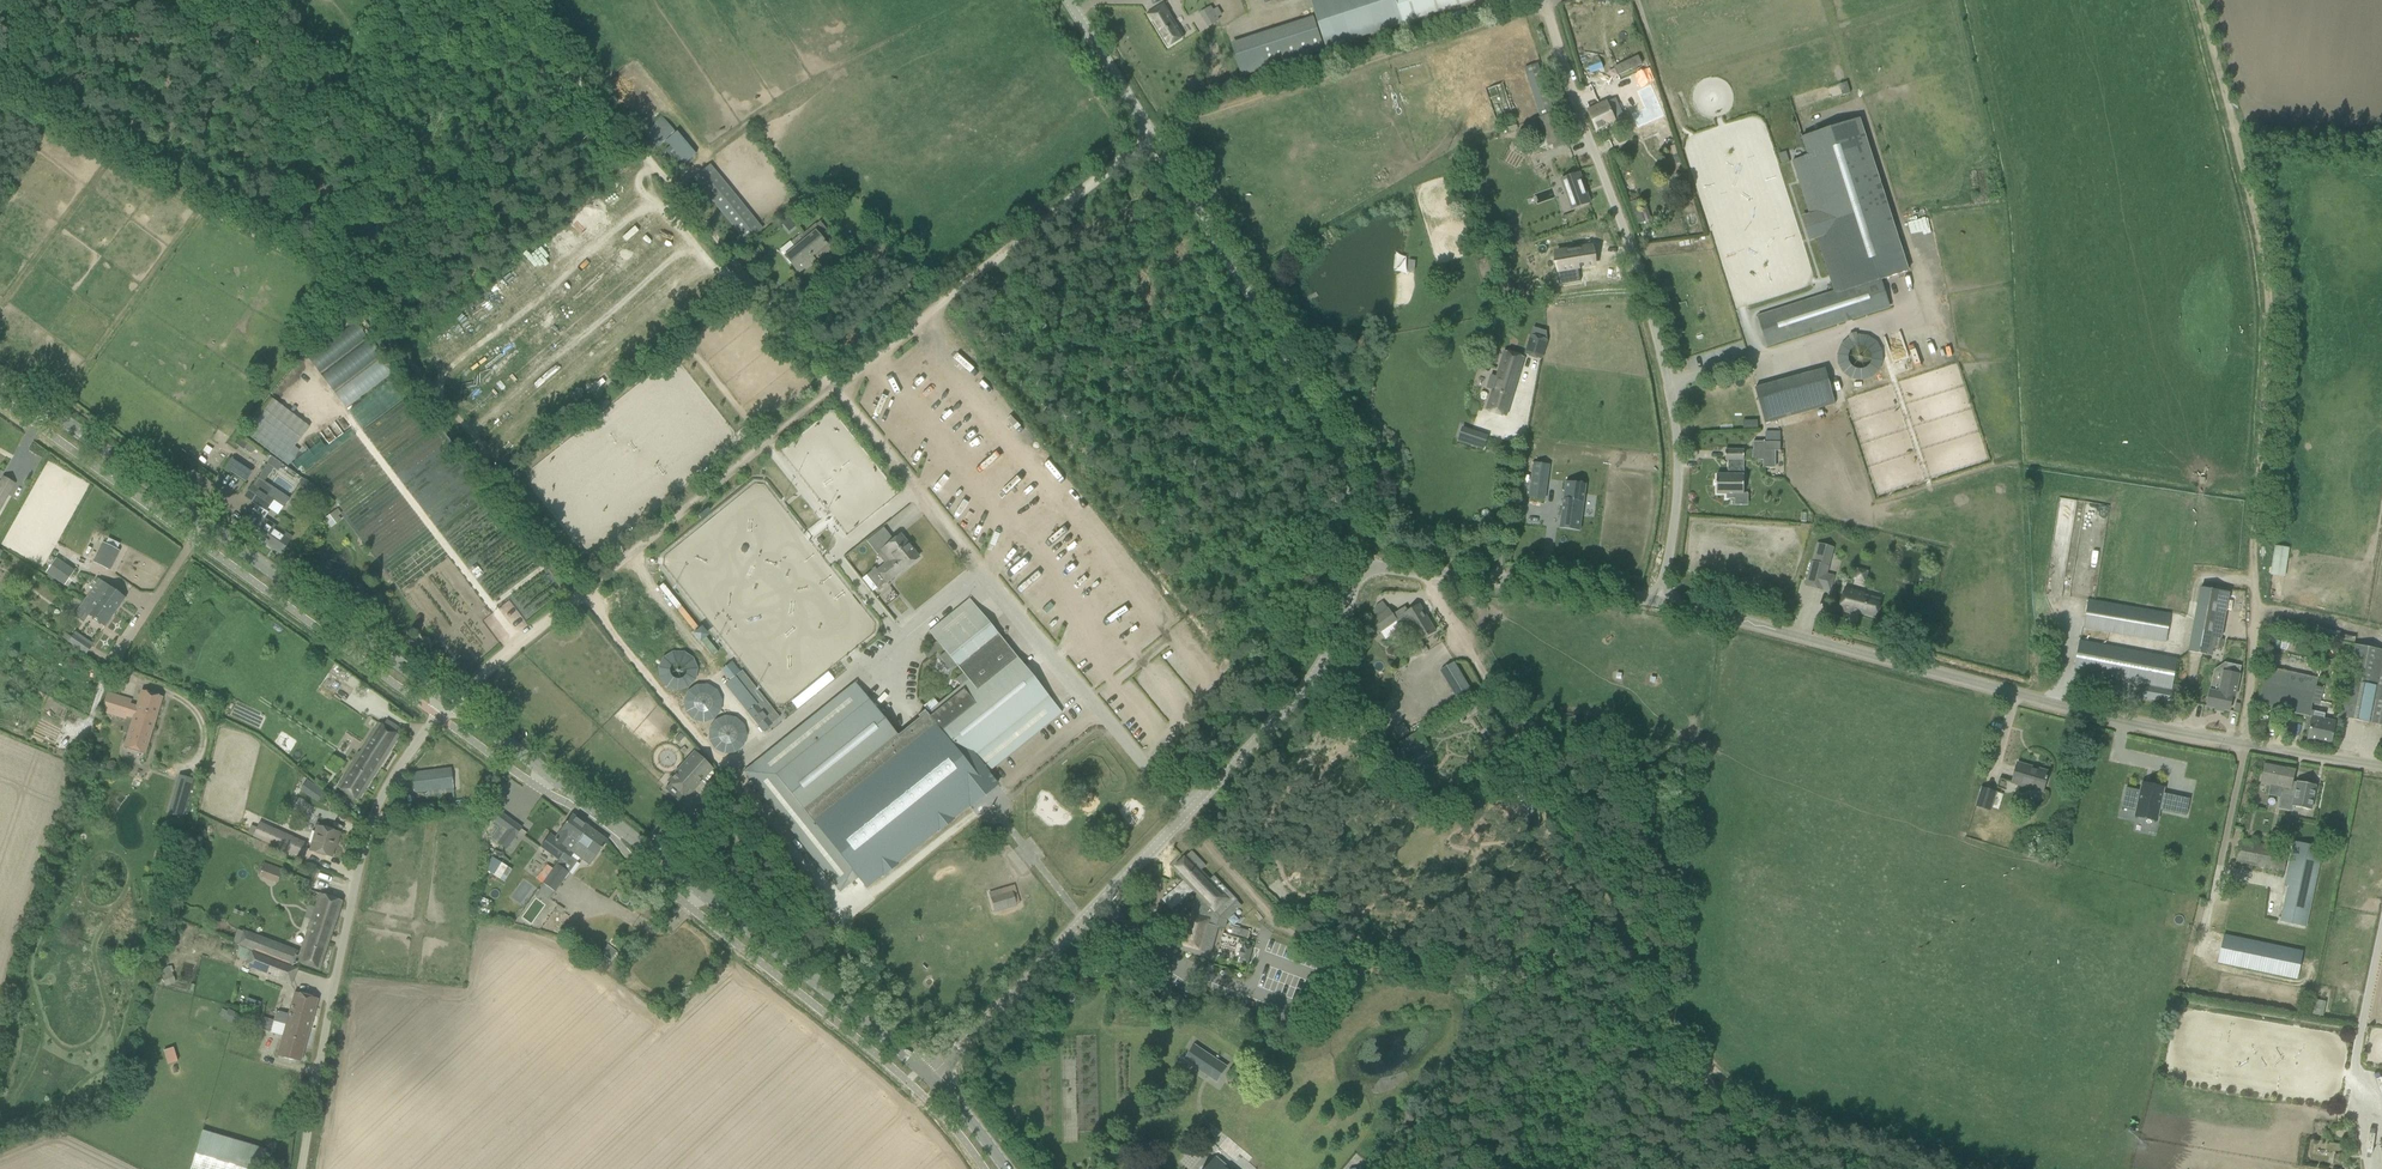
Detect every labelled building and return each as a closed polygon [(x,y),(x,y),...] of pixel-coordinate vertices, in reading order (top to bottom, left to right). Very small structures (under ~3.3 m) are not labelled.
[(1326,49),(1404,24),(1396,0),(1310,0),(1326,49)] [(1404,24),(1478,0),(1396,0),(1404,24)] [(1164,4),(1147,14),(1167,47),(1184,37),(1164,4)] [(1221,16),(1217,8),(1212,11),(1217,18),(1221,16)] [(1638,57),(1614,68),(1618,76),(1642,64),(1638,57)] [(1538,114),(1550,111),(1538,70),(1526,74),(1538,114)] [(1646,108),(1633,114),(1639,128),(1665,116),(1652,86),(1639,92),(1646,108)] [(1616,98),(1587,111),(1596,131),(1607,126),(1625,118),(1616,98)] [(1557,112),(1538,119),(1549,147),(1552,145),(1554,149),(1565,145),(1563,141),(1567,139),(1557,112)] [(653,127),(661,139),(672,131),(664,119),(653,127)] [(1663,119),(1654,122),(1664,146),(1672,143),(1663,119)] [(1889,305),(1881,280),(1908,272),(1859,119),(1802,137),(1808,156),(1792,161),(1835,294),(1759,319),(1767,345),(1889,305)] [(685,164),(696,155),(676,132),(665,141),(685,164)] [(1520,140),(1514,150),(1526,157),(1532,147),(1520,140)] [(1786,152),(1778,155),(1781,163),(1788,161),(1786,152)] [(761,230),(710,165),(693,179),(744,243),(754,235),(761,230)] [(1589,203),(1579,174),(1563,179),(1573,209),(1589,203)] [(1637,200),(1630,202),(1638,224),(1645,222),(1637,200)] [(784,256),(797,272),(799,275),(815,261),(813,257),(820,252),(823,256),(834,248),(823,234),(827,231),(820,221),(803,234),(800,235),(791,243),(794,247),(784,256)] [(1591,246),(1556,253),(1559,270),(1557,270),(1559,285),(1580,282),(1578,268),(1594,265),(1591,246)] [(746,252),(745,257),(749,261),(754,262),(758,258),(759,253),(755,249),(750,248),(746,252)] [(1668,279),(1662,281),(1664,289),(1670,287),(1668,279)] [(1510,282),(1502,283),(1504,292),(1512,291),(1510,282)] [(702,300),(693,308),(698,313),(707,306),(702,300)] [(693,314),(683,322),(689,329),(699,321),(693,314)] [(356,325),(307,355),(316,370),(365,340),(356,325)] [(1531,335),(1525,355),(1541,360),(1547,340),(1547,331),(1534,327),(1531,335)] [(1874,332),(1835,340),(1844,382),(1883,373),(1874,332)] [(359,343),(319,373),(332,390),(372,360),(359,343)] [(1486,410),(1506,417),(1524,357),(1504,351),(1486,410)] [(345,408),(386,378),(375,363),(347,383),(346,381),(333,390),(345,408)] [(1764,423),(1835,404),(1825,369),(1755,388),(1764,423)] [(1486,386),(1492,388),(1495,376),(1489,375),(1486,386)] [(282,461),(308,424),(269,398),(244,435),(282,461)] [(1765,432),(1765,442),(1780,442),(1780,432),(1765,432)] [(1776,451),(1780,451),(1780,442),(1765,442),(1754,442),(1754,451),(1753,451),(1753,460),(1763,460),(1763,468),(1776,468),(1776,451)] [(295,447),(283,463),(288,466),(300,451),(295,447)] [(1716,475),(1716,494),(1726,494),(1726,496),(1734,496),(1734,494),(1744,494),(1744,450),(1725,450),(1725,460),(1728,460),(1728,475),(1716,475)] [(271,455),(266,462),(277,470),(282,463),(271,455)] [(223,468),(244,482),(251,471),(229,457),(223,468)] [(1549,463),(1535,461),(1531,485),(1546,487),(1549,463)] [(1003,478),(1018,466),(1014,462),(999,473),(1003,478)] [(245,497),(267,512),(273,503),(283,510),(290,499),(258,477),(245,497)] [(303,478),(299,484),(309,491),(313,485),(303,478)] [(1566,481),(1559,528),(1580,531),(1586,484),(1566,481)] [(337,509),(324,519),(330,528),(340,520),(337,516),(340,514),(337,509)] [(252,510),(249,514),(241,527),(281,554),(293,537),(252,510)] [(871,571),(866,576),(877,589),(886,582),(886,583),(895,576),(894,575),(901,569),(902,570),(918,557),(900,535),(883,548),(876,554),(885,564),(877,571),(874,567),(871,570),(871,571)] [(872,536),(866,541),(871,547),(877,542),(872,536)] [(1811,561),(1805,586),(1822,590),(1834,548),(1819,544),(1814,562),(1811,561)] [(95,562),(108,569),(117,551),(104,545),(95,562)] [(2275,546),(2274,554),(2288,556),(2290,548),(2275,546)] [(47,573),(64,585),(73,572),(56,559),(47,573)] [(1855,570),(1852,582),(1865,586),(1868,573),(1855,570)] [(93,602),(112,615),(125,597),(99,580),(83,602),(90,607),(93,602)] [(1844,588),(1838,610),(1852,614),(1852,612),(1875,618),(1880,600),(1863,595),(1864,594),(1844,588)] [(2201,588),(2189,652),(2211,656),(2212,648),(2221,649),(2223,640),(2220,639),(2229,593),(2201,588)] [(855,682),(743,772),(839,892),(857,878),(865,888),(967,805),(968,806),(977,799),(974,796),(986,787),(988,790),(997,784),(988,773),(1061,714),(969,599),(929,631),(965,676),(957,682),(963,690),(941,707),(936,701),(926,709),(932,715),(930,717),(924,710),(918,715),(920,717),(914,721),(898,734),(855,682)] [(2147,611),(2088,600),(2083,629),(2142,639),(2147,611)] [(104,626),(112,615),(93,602),(90,607),(83,602),(74,615),(85,623),(89,616),(104,626)] [(1413,626),(1421,640),(1435,631),(1419,605),(1408,612),(1405,607),(1392,615),(1388,609),(1373,621),(1375,624),(1367,630),(1373,638),(1381,632),(1396,621),(1401,629),(1406,630),(1413,626)] [(65,633),(62,638),(68,642),(85,654),(91,646),(74,634),(72,638),(65,633)] [(2152,683),(2166,686),(2172,687),(2173,684),(2177,659),(2079,641),(2076,659),(2073,671),(2141,684),(2142,681),(2152,683)] [(2354,644),(2339,717),(2360,722),(2361,721),(2368,723),(2381,726),(2381,650),(2354,644)] [(732,662),(721,671),(729,681),(740,672),(732,662)] [(1456,698),(1471,689),(1454,662),(1440,671),(1456,698)] [(2265,666),(2257,706),(2309,718),(2311,712),(2312,704),(2316,687),(2318,678),(2265,666)] [(729,681),(724,685),(762,731),(779,718),(742,671),(740,672),(729,681)] [(2210,691),(2207,706),(2216,708),(2215,711),(2220,712),(2221,709),(2229,711),(2232,696),(2235,696),(2239,675),(2223,672),(2219,692),(2210,691)] [(2141,684),(2139,697),(2180,705),(2182,693),(2183,686),(2173,684),(2172,687),(2166,686),(2152,683),(2142,681),(2141,684)] [(718,720),(717,686),(684,687),(685,721),(718,720)] [(103,704),(100,712),(125,719),(128,720),(129,718),(133,719),(124,747),(145,754),(158,709),(162,697),(141,691),(136,707),(130,705),(131,700),(106,693),(103,704)] [(1472,702),(1461,708),(1467,718),(1477,712),(1472,702)] [(2312,717),(2311,717),(2309,723),(2305,722),(2302,734),(2307,735),(2306,740),(2331,745),(2335,722),(2324,719),(2325,714),(2314,712),(2312,717)] [(347,772),(337,788),(358,802),(399,736),(394,733),(398,727),(386,720),(382,726),(378,723),(353,763),(351,761),(345,771),(347,772)] [(67,760),(79,764),(83,752),(72,748),(67,760)] [(687,796),(713,768),(696,753),(670,781),(687,796)] [(109,763),(107,766),(108,769),(111,771),(114,771),(116,768),(116,764),(113,762),(109,763)] [(2265,762),(2261,785),(2270,787),(2269,795),(2281,797),(2279,807),(2292,810),(2293,807),(2311,810),(2316,785),(2297,782),(2296,784),(2292,783),(2295,768),(2265,762)] [(2018,763),(2014,778),(2012,784),(2042,792),(2045,780),(2046,780),(2047,777),(2046,777),(2047,774),(2032,770),(2033,767),(2018,763)] [(414,793),(453,788),(450,769),(412,774),(414,790),(413,790),(413,793),(414,793)] [(305,793),(312,784),(306,781),(300,790),(305,793)] [(2123,802),(2138,805),(2136,812),(2135,816),(2156,820),(2159,810),(2162,793),(2163,789),(2155,787),(2155,788),(2152,787),(2148,786),(2144,785),(2142,784),(2141,791),(2126,788),(2123,802)] [(174,789),(171,800),(186,804),(189,793),(174,789)] [(1982,789),(1976,806),(1990,811),(1996,793),(1982,789)] [(992,792),(977,805),(991,821),(1006,808),(992,792)] [(2180,797),(2176,814),(2186,816),(2190,799),(2180,797)] [(497,828),(490,838),(506,850),(521,829),(499,813),(491,824),(497,828)] [(560,831),(555,839),(549,835),(540,847),(559,860),(568,849),(571,851),(588,827),(571,815),(560,831)] [(261,824),(254,838),(286,852),(301,859),(305,851),(296,847),(299,841),(261,824)] [(339,833),(316,826),(309,851),(331,857),(335,842),(336,843),(339,833)] [(559,860),(556,865),(557,865),(562,869),(573,854),(589,866),(607,841),(588,827),(571,851),(568,849),(559,860)] [(2288,849),(2252,842),(2240,840),(2236,862),(2284,871),(2288,849)] [(2288,887),(2280,921),(2306,927),(2319,866),(2318,866),(2322,848),(2294,842),(2284,887),(2288,887)] [(1241,906),(1237,902),(1239,901),(1215,876),(1212,880),(1203,871),(1207,867),(1191,851),(1173,869),(1182,878),(1200,895),(1194,915),(1190,914),(1184,937),(1179,935),(1175,949),(1203,957),(1209,959),(1218,927),(1225,928),(1227,921),(1241,906)] [(484,869),(493,874),(500,862),(491,857),(484,869)] [(261,863),(257,878),(276,883),(280,868),(261,863)] [(553,869),(534,895),(534,896),(538,898),(540,895),(549,901),(569,874),(562,869),(557,865),(555,866),(553,869)] [(1176,906),(1190,892),(1178,880),(1164,894),(1176,906)] [(1015,886),(990,894),(995,909),(1020,902),(1015,886)] [(304,940),(296,962),(308,966),(319,969),(342,901),(331,897),(319,893),(315,907),(310,920),(308,928),(304,940)] [(1233,926),(1230,934),(1247,938),(1249,931),(1233,926)] [(2224,935),(2218,963),(2296,980),(2302,952),(2224,935)] [(261,937),(255,952),(293,967),(299,951),(261,937)] [(1236,961),(1249,964),(1253,947),(1240,943),(1236,961)] [(608,946),(599,957),(608,964),(617,952),(608,946)] [(251,951),(246,966),(292,983),(297,969),(293,968),(293,967),(255,952),(251,951)] [(173,974),(162,978),(165,986),(176,983),(173,974)] [(318,999),(294,992),(289,1013),(278,1010),(276,1012),(274,1020),(309,1030),(318,999)] [(2314,1000),(2312,1015),(2322,1016),(2324,1001),(2314,1000)] [(224,1019),(235,1025),(240,1015),(228,1010),(224,1019)] [(274,1020),(260,1015),(256,1028),(283,1035),(277,1056),(300,1062),(309,1030),(274,1020)] [(1216,1080),(1225,1066),(1193,1046),(1185,1060),(1216,1080)] [(172,1047),(163,1050),(167,1065),(176,1062),(172,1047)] [(256,1147),(202,1130),(191,1168),(262,1168),(267,1150),(256,1147)] [(1365,1166),(1357,1157),(1344,1168),(1362,1168),(1365,1166)] [(1228,1168),(1217,1159),(1209,1168),(1227,1168),(1228,1168)]
